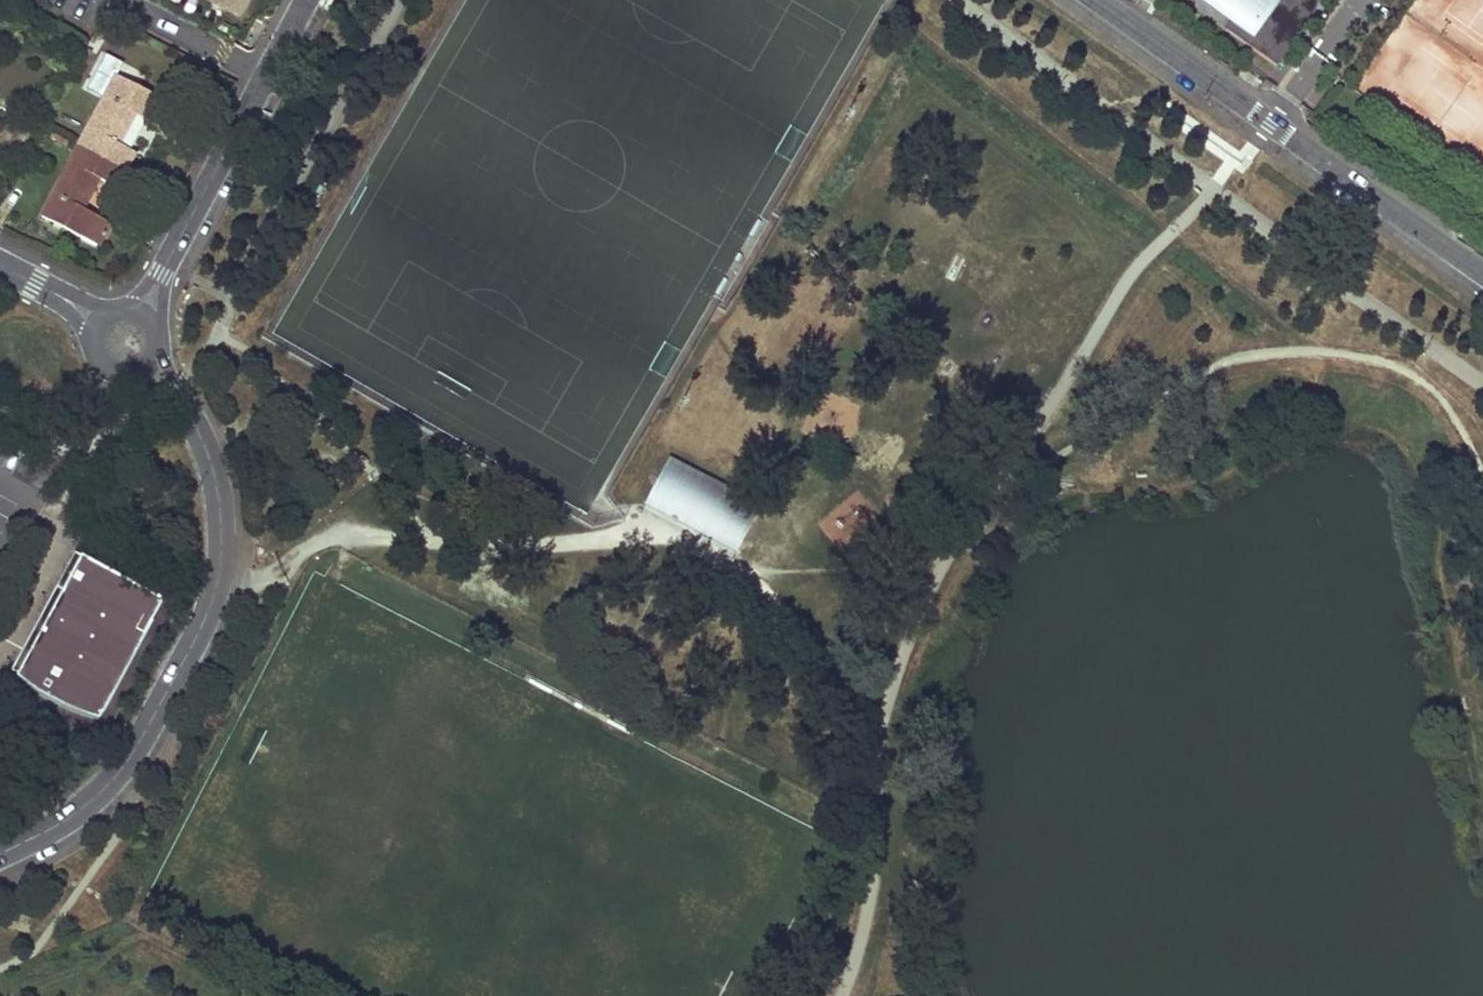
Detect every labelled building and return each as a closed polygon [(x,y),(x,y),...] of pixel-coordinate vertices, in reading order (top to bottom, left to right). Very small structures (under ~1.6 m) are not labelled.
[(222,11),(237,19),(244,6),(240,5),(243,0),(202,0),(222,11)] [(1232,18),(1224,29),(1277,66),(1298,36),(1302,30),(1309,20),(1312,15),(1315,10),(1316,5),(1317,1),(1317,0),(1207,0),(1232,18)] [(167,104),(114,75),(76,145),(118,167),(126,150),(114,144),(129,113),(156,127),(167,104)] [(96,177),(108,184),(118,167),(76,145),(39,216),(89,246),(102,223),(78,208),(96,177)] [(648,502),(733,546),(753,506),(669,463),(648,502)] [(98,720),(162,600),(73,553),(35,624),(41,626),(25,656),(20,653),(10,671),(17,674),(15,677),(24,684),(37,694),(49,701),(59,705),(69,710),(82,715),(98,720)] [(35,624),(20,653),(25,656),(41,626),(35,624)]
